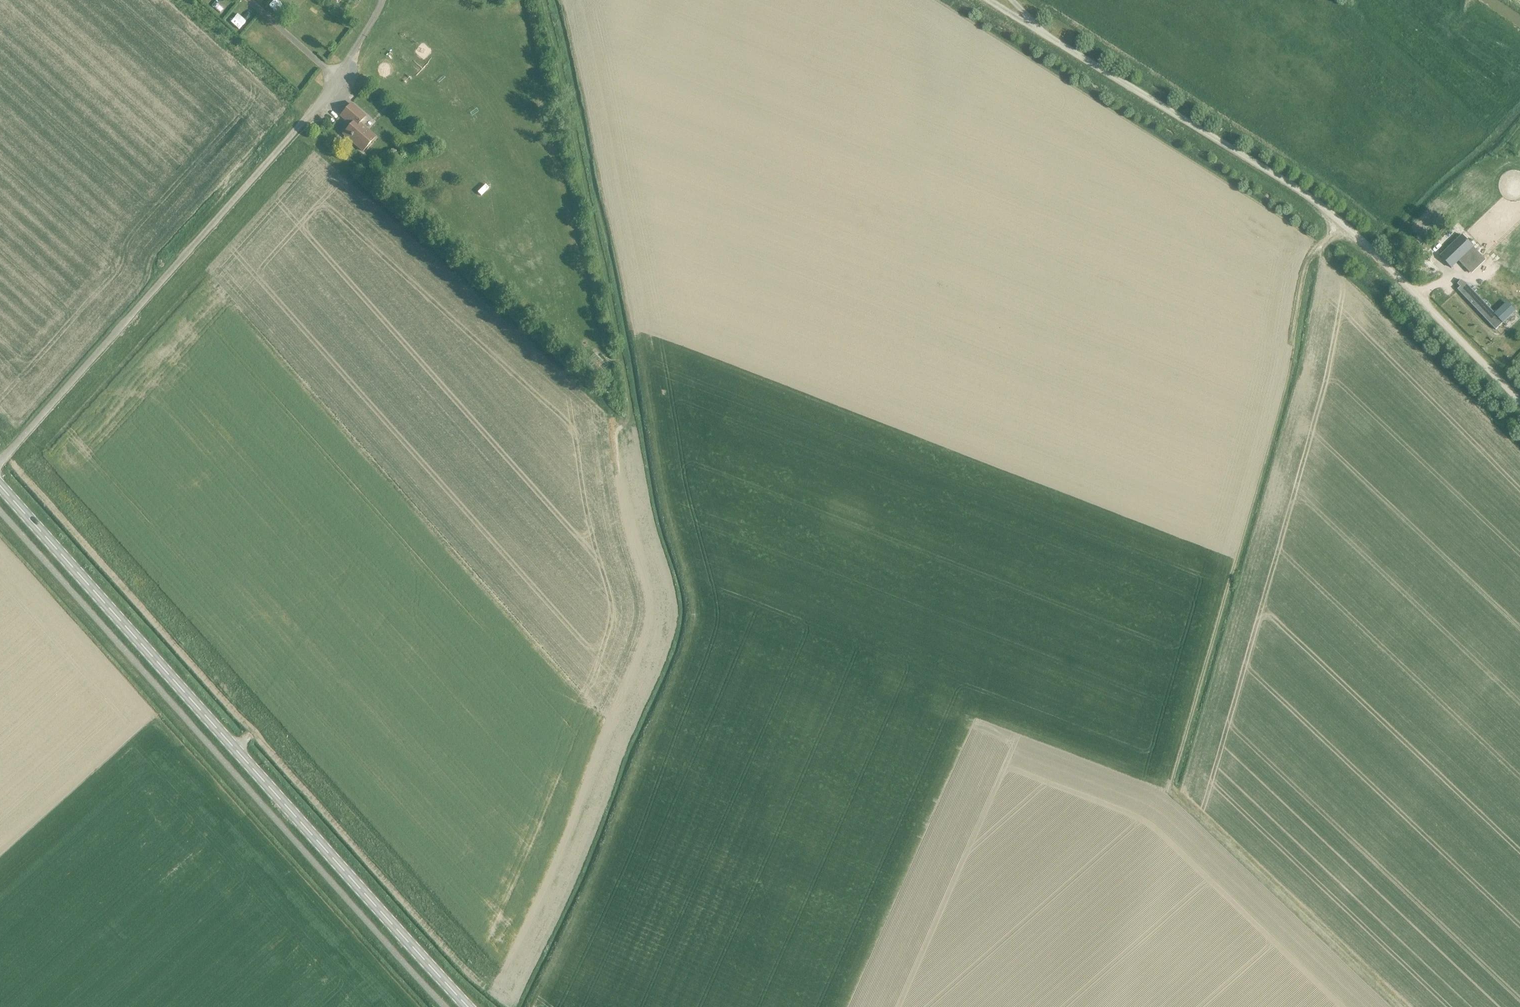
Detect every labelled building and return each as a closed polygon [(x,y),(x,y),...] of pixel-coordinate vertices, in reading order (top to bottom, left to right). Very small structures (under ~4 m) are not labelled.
[(309,35),(304,44),(313,49),(318,40),(309,35)] [(363,152),(375,137),(359,123),(365,117),(351,104),(340,116),(351,125),(343,134),(363,152)] [(1462,235),(1440,256),(1451,268),(1462,257),(1472,267),(1483,257),(1473,247),(1462,235)] [(1460,280),(1457,284),(1460,287),(1457,290),(1495,330),(1514,312),(1506,303),(1495,314),(1489,308),(1484,303),(1474,292),(1471,290),(1465,282),(1464,283),(1460,280)]
